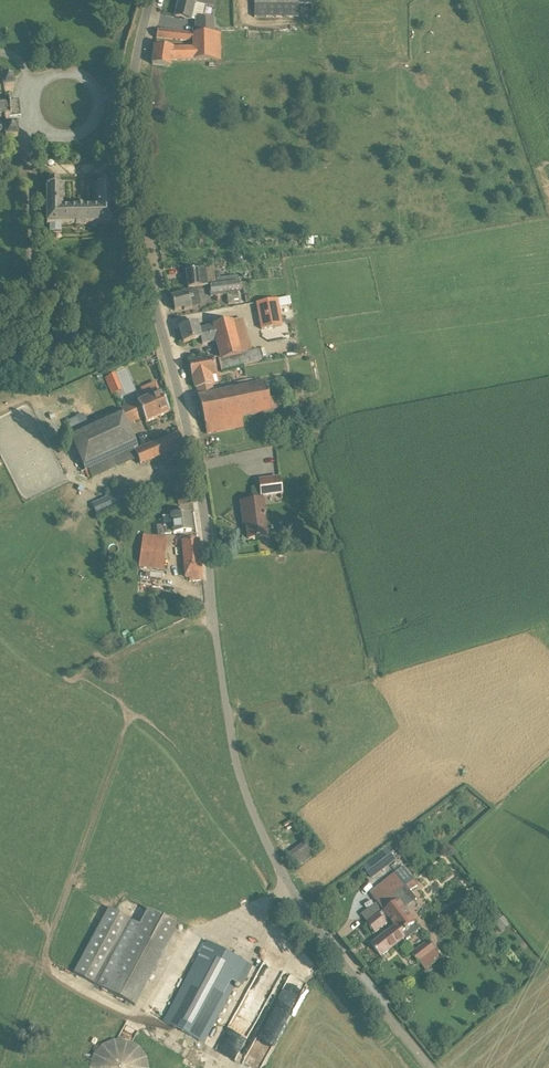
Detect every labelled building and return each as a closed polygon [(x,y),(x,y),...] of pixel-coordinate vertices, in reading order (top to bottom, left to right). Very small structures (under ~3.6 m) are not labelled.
[(187,20),(191,21),(191,19),(195,20),(195,33),(194,33),(194,34),(215,33),(214,19),(202,19),(205,6),(213,7),(215,0),(179,0),(175,17),(187,20)] [(298,4),(311,4),(311,0),(254,0),(254,17),(298,17),(298,4)] [(194,42),(194,49),(194,61),(222,60),(222,33),(215,33),(194,34),(157,31),(157,39),(194,42)] [(194,61),(194,49),(174,49),(156,46),(152,65),(171,68),(172,62),(194,61)] [(5,138),(5,142),(17,140),(16,128),(6,129),(5,119),(10,118),(9,102),(4,102),(3,92),(13,91),(12,79),(1,80),(1,85),(0,85),(0,139),(5,138)] [(101,179),(100,186),(97,186),(97,208),(61,208),(61,186),(60,186),(60,180),(51,180),(51,186),(46,185),(46,223),(113,223),(113,186),(111,186),(110,179),(101,179)] [(210,286),(215,285),(214,268),(199,270),(186,271),(188,289),(196,288),(210,286)] [(216,279),(216,285),(232,283),(239,283),(238,277),(238,276),(216,279)] [(232,283),(216,285),(215,285),(210,286),(210,290),(210,293),(210,297),(227,295),(228,304),(239,303),(238,293),(240,292),(239,283),(232,283)] [(192,307),(201,305),(196,288),(188,289),(189,293),(171,297),(175,311),(184,309),(184,310),(192,308),(192,307)] [(278,325),(273,299),(258,302),(263,328),(278,325)] [(179,328),(183,343),(201,339),(203,345),(216,342),(224,370),(262,360),(259,349),(253,351),(250,341),(249,341),(243,318),(233,321),(200,329),(199,323),(179,328)] [(198,388),(200,397),(216,393),(213,385),(215,384),(212,375),(218,373),(214,357),(190,363),(193,377),(196,389),(198,388)] [(238,388),(258,384),(257,380),(253,381),(252,380),(237,383),(238,388)] [(208,436),(244,428),(241,417),(271,410),(283,408),(281,397),(268,399),(265,382),(216,393),(200,397),(199,397),(208,436)] [(293,384),(296,395),(306,393),(305,382),(293,384)] [(120,410),(127,424),(127,425),(143,418),(145,423),(169,413),(156,384),(141,390),(145,399),(120,410)] [(69,432),(85,469),(89,478),(92,477),(93,479),(138,459),(134,449),(134,448),(137,447),(127,425),(127,424),(120,410),(69,432)] [(138,459),(141,464),(182,447),(178,431),(134,449),(138,459)] [(260,481),(262,497),(282,494),(280,479),(260,481)] [(265,499),(262,500),(242,503),(244,519),(245,519),(248,540),(268,537),(265,515),(267,515),(265,499)] [(172,524),(164,525),(157,526),(158,537),(165,538),(164,535),(191,532),(189,514),(171,516),(172,524)] [(165,538),(158,537),(144,535),(139,568),(162,571),(166,538),(165,538)] [(190,582),(202,581),(198,541),(182,542),(185,578),(189,578),(190,582)] [(307,840),(289,852),(297,866),(316,854),(307,840)] [(372,878),(397,860),(388,848),(363,867),(372,878)] [(406,910),(395,895),(406,886),(396,874),(371,892),(379,903),(366,913),(371,919),(367,923),(374,933),(387,923),(379,913),(384,909),(386,911),(385,912),(396,926),(372,945),(381,956),(405,937),(407,939),(421,928),(406,910)] [(414,880),(406,886),(410,892),(418,885),(414,880)] [(487,914),(496,924),(504,917),(495,907),(487,914)] [(140,925),(130,920),(109,908),(73,972),(134,1005),(178,926),(148,910),(140,925)] [(163,1021),(204,1043),(247,964),(207,942),(163,1021)] [(413,954),(420,963),(436,951),(429,942),(413,954)] [(261,965),(225,1046),(241,1053),(277,972),(261,965)] [(301,988),(285,981),(249,1061),(264,1067),(265,1067),(301,988)] [(139,1047),(127,1041),(113,1040),(101,1046),(92,1055),(89,1067),(148,1067),(147,1058),(139,1047)]
